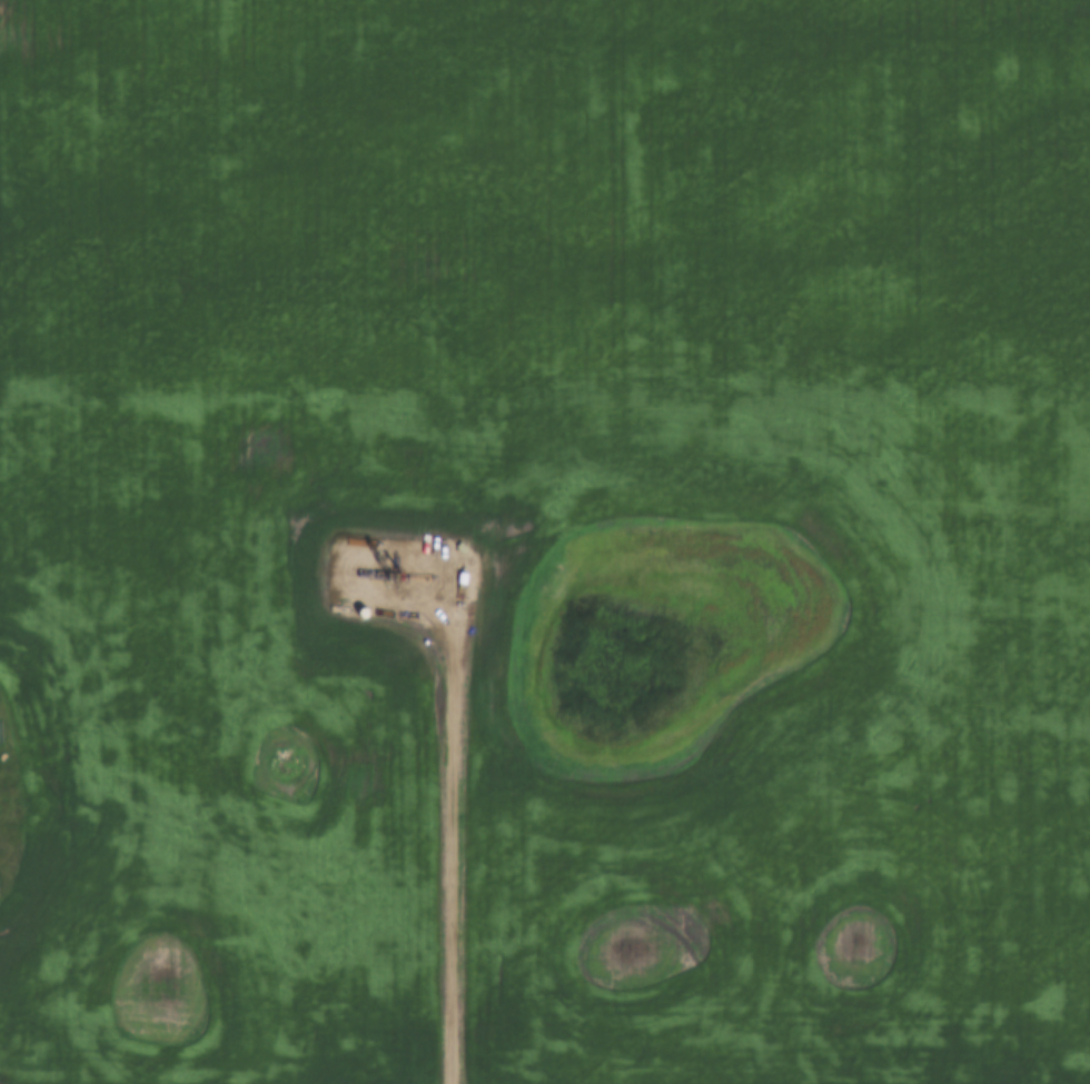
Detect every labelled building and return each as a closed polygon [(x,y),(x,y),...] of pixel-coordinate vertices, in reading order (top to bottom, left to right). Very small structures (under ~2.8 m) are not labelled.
[(20,795),(0,795),(0,809),(20,809),(20,795)]
